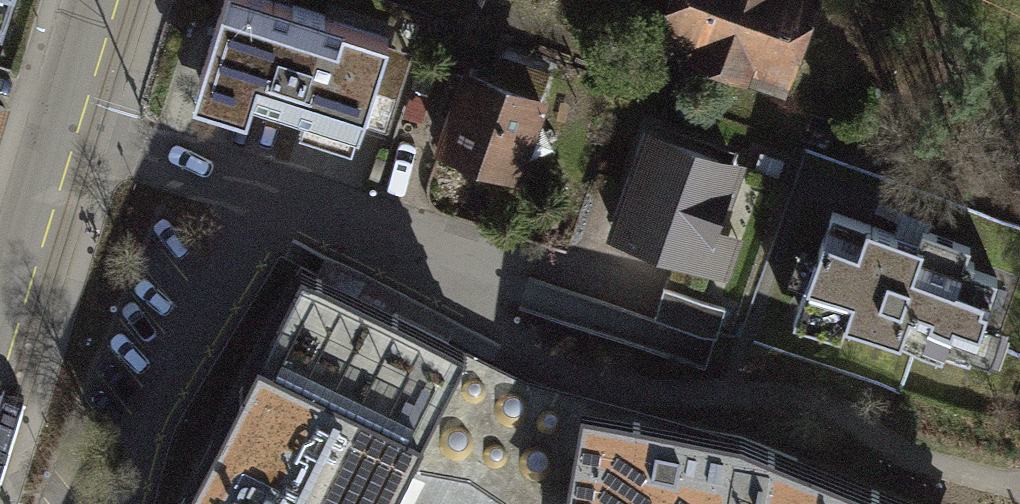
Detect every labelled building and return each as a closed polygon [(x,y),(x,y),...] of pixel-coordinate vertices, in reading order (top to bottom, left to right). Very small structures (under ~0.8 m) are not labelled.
[(4,41),(17,0),(0,0),(0,39),(4,41)] [(385,40),(270,0),(224,0),(192,91),(245,110),(256,79),(359,114),(385,40)] [(661,38),(794,84),(823,0),(674,0),(661,38)] [(556,91),(471,60),(441,144),(526,174),(556,91)] [(0,91),(0,141),(14,95),(0,91)] [(730,152),(638,115),(598,229),(718,279),(749,192),(726,182),(730,152)] [(920,241),(833,212),(797,317),(838,332),(844,315),(943,349),(945,343),(970,351),(971,347),(990,354),(999,326),(981,320),(995,278),(970,270),(973,262),(962,259),(967,243),(924,229),(920,241)] [(467,350),(282,255),(173,430),(152,503),(386,503),(404,467),(467,350)] [(673,288),(663,315),(720,337),(730,310),(673,288)] [(404,467),(467,477),(508,503),(918,503),(738,434),(584,408),(467,350),(404,467)]
